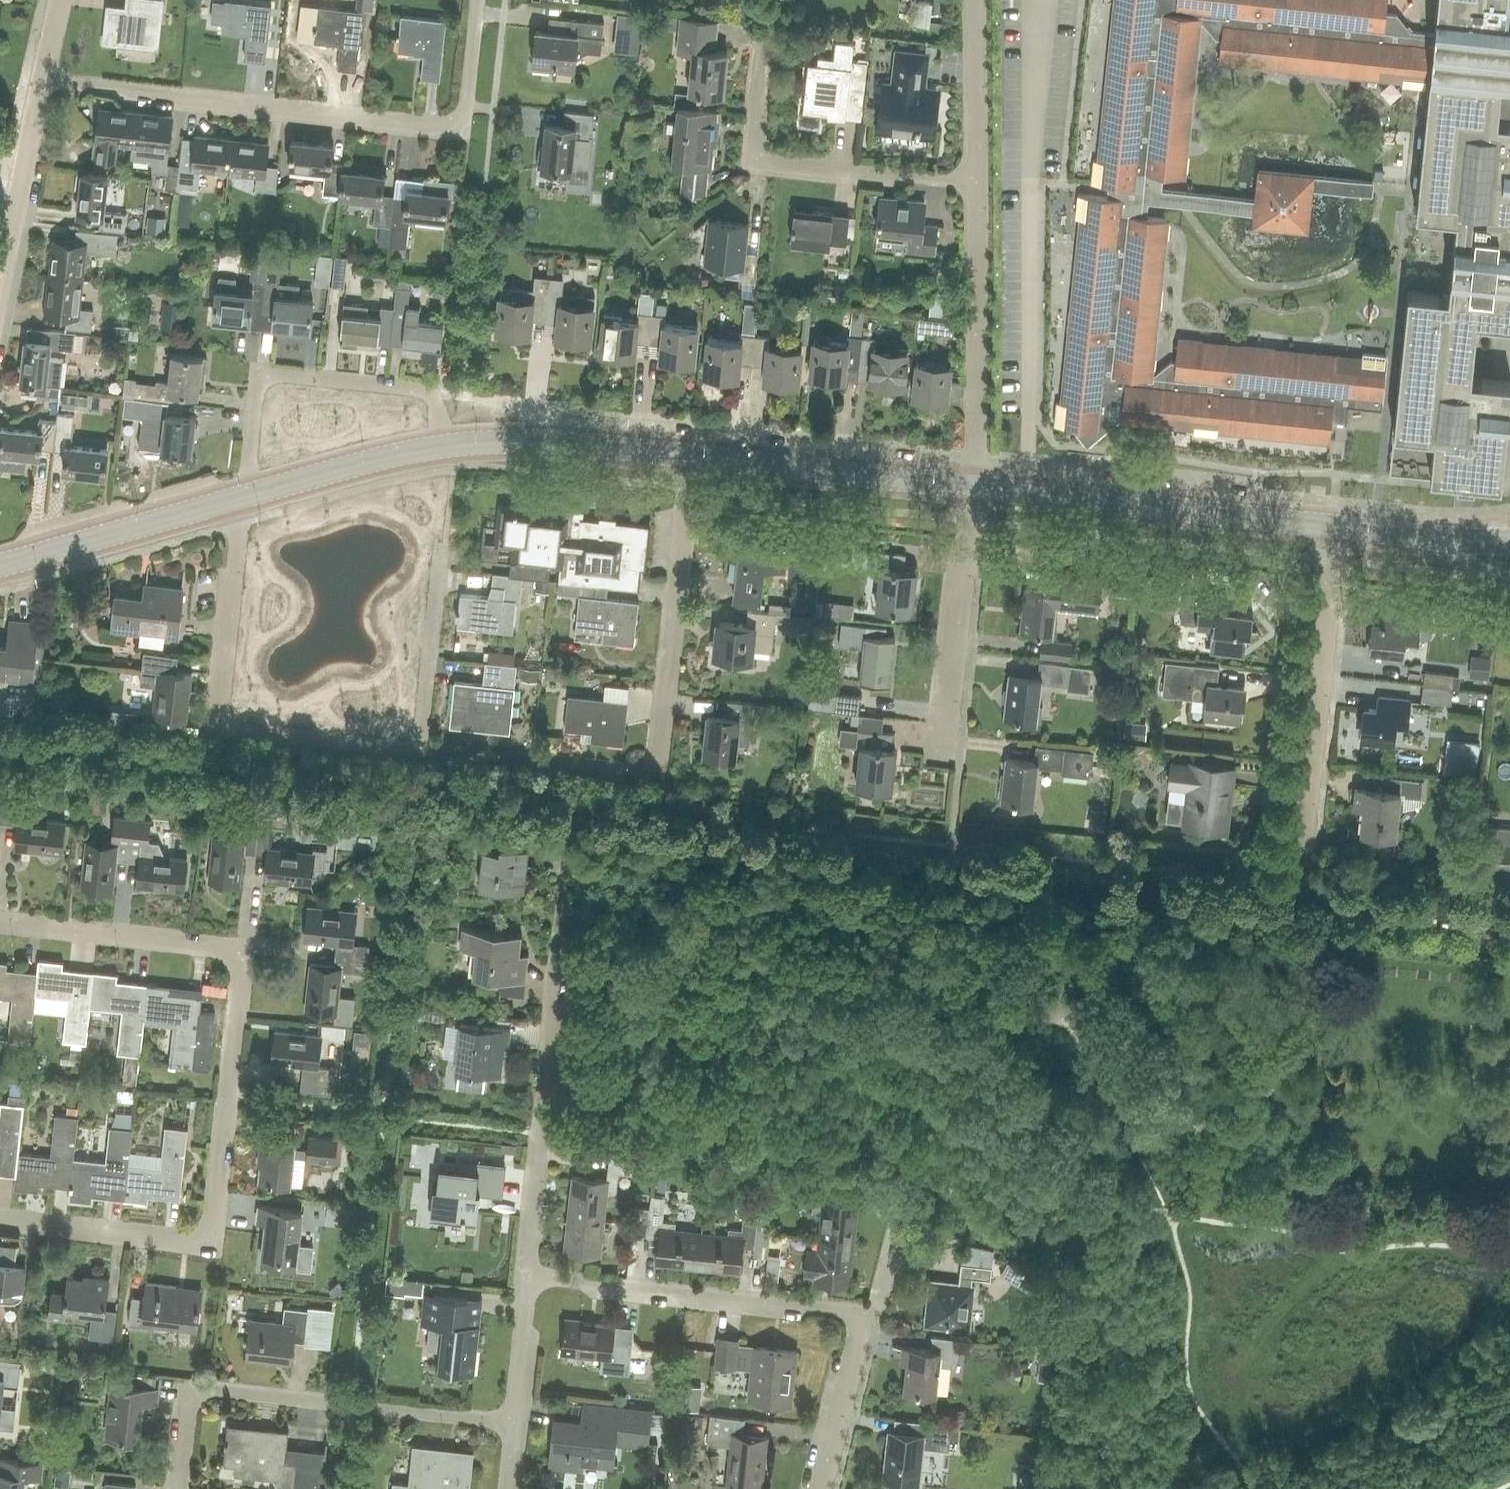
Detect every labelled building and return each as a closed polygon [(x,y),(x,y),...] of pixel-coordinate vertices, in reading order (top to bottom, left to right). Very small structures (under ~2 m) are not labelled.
[(163,0),(137,0),(136,12),(109,9),(105,42),(134,45),(135,41),(158,44),(163,0)] [(246,58),(266,60),(272,5),(227,0),(227,2),(215,0),(212,20),(224,22),(223,32),(248,35),(246,58)] [(356,7),(373,8),(373,0),(357,0),(356,7)] [(749,0),(745,0),(737,8),(748,18),(757,7),(749,0)] [(937,23),(937,0),(921,0),(920,22),(937,23)] [(1122,420),(1195,427),(1194,432),(1218,434),(1218,430),(1330,441),(1332,423),(1347,425),(1349,408),(1382,411),(1384,390),(1387,360),(1386,360),(1387,355),(1364,353),(1363,357),(1179,339),(1176,362),(1172,361),(1155,375),(1152,374),(1168,218),(1147,216),(1148,201),(1255,212),(1254,224),(1308,230),(1313,188),(1367,194),(1369,181),(1260,170),(1256,200),(1162,190),(1163,175),(1185,177),(1194,85),(1197,59),(1201,21),(1204,21),(1218,38),(1222,38),(1219,61),(1404,81),(1430,84),(1436,34),(1411,31),(1397,15),(1387,14),(1388,0),(1116,0),(1107,85),(1099,160),(1095,159),(1092,182),(1097,183),(1097,184),(1110,185),(1109,196),(1084,194),(1084,195),(1079,194),(1077,217),(1081,218),(1063,401),(1058,401),(1055,424),(1060,425),(1060,426),(1074,427),(1088,444),(1121,417),(1122,417),(1122,420)] [(1436,34),(1430,84),(1417,213),(1460,217),(1451,295),(1409,291),(1394,432),(1435,436),(1431,476),(1457,478),(1457,483),(1475,485),(1476,480),(1502,483),(1508,421),(1509,422),(1509,381),(1472,377),(1478,320),(1509,323),(1509,0),(1439,0),(1436,34)] [(308,4),(306,26),(317,27),(315,41),(341,44),(338,68),(357,70),(364,11),(319,6),(308,4)] [(624,11),(621,49),(644,51),(648,13),(624,11)] [(440,79),(447,20),(402,15),(398,51),(414,52),(414,54),(424,55),(422,77),(440,79)] [(602,52),(603,40),(605,22),(566,18),(565,32),(537,30),(533,68),(557,71),(557,64),(575,65),(576,60),(580,54),(588,51),(602,52)] [(716,50),(717,34),(680,30),(678,51),(694,53),(690,91),(723,94),(728,51),(716,50)] [(868,62),(853,60),(855,43),(836,41),(835,58),(819,56),(818,64),(809,63),(805,94),(803,111),(829,114),(828,118),(846,120),(848,106),(863,107),(866,84),(868,62)] [(922,95),(926,56),(899,53),(896,83),(886,82),(881,124),(917,128),(916,133),(921,133),(921,128),(932,130),(932,134),(933,134),(938,92),(937,92),(936,97),(922,95)] [(664,117),(665,110),(650,107),(649,115),(664,117)] [(717,111),(699,109),(678,107),(672,165),(711,169),(714,145),(718,146),(721,119),(716,119),(717,111)] [(118,142),(134,144),(137,112),(101,108),(97,139),(95,139),(93,158),(116,160),(118,142)] [(595,136),(593,136),(595,114),(565,111),(564,126),(548,124),(545,148),(540,147),(538,166),(554,168),(553,179),(590,183),(595,136)] [(168,164),(170,148),(173,116),(137,112),(134,144),(132,157),(135,157),(135,159),(149,161),(149,159),(151,159),(160,170),(167,171),(165,189),(179,190),(181,165),(168,164)] [(229,171),(233,139),(197,135),(193,166),(181,165),(179,190),(198,193),(201,168),(229,171)] [(269,143),(233,139),(229,171),(258,174),(256,189),(277,191),(279,166),(267,165),(269,143)] [(340,194),(344,164),(332,163),(334,145),(293,140),(290,165),(326,169),(324,192),(340,194)] [(390,239),(395,195),(383,194),(385,175),(344,171),(345,164),(344,164),(340,194),(377,198),(374,224),(385,225),(383,238),(390,239)] [(1383,180),(1384,171),(1377,170),(1376,179),(1383,180)] [(108,174),(84,172),(78,171),(76,188),(82,189),(80,214),(101,216),(100,228),(126,231),(128,214),(104,211),(108,174)] [(453,195),(453,193),(454,180),(425,177),(423,191),(408,190),(407,197),(395,195),(390,239),(389,245),(407,247),(411,214),(447,218),(450,195),(453,195)] [(707,194),(708,180),(683,178),(681,191),(707,194)] [(466,194),(467,184),(454,182),(453,193),(466,194)] [(193,201),(194,193),(181,192),(180,204),(188,204),(193,201)] [(881,195),(867,194),(866,202),(880,203),(881,195)] [(935,254),(938,225),(923,224),(925,202),(882,197),(878,237),(909,240),(908,251),(935,254)] [(847,240),(850,214),(795,208),(791,241),(830,245),(831,238),(847,240)] [(147,229),(165,231),(166,217),(149,215),(147,229)] [(742,279),(744,280),(743,293),(755,294),(759,253),(746,252),(749,223),(710,219),(706,263),(743,267),(742,279)] [(86,251),(100,252),(117,254),(119,234),(78,229),(76,242),(55,239),(51,276),(83,279),(86,251)] [(322,240),(320,252),(331,253),(333,241),(322,240)] [(254,246),(252,269),(255,270),(268,271),(270,247),(254,246)] [(267,281),(264,310),(275,311),(274,325),(310,329),(313,299),(299,297),(300,284),(280,282),(283,249),(270,247),(268,271),(267,281)] [(319,254),(318,269),(331,271),(333,256),(319,254)] [(345,287),(348,258),(336,256),(333,286),(345,287)] [(840,267),(839,276),(849,277),(850,268),(840,267)] [(218,289),(214,319),(251,323),(252,309),(264,310),(267,281),(268,271),(255,270),(254,280),(253,286),(237,284),(237,277),(220,275),(218,289)] [(546,321),(550,276),(536,275),(535,290),(502,286),(497,332),(531,336),(533,320),(546,321)] [(80,308),(83,279),(51,276),(47,312),(68,315),(67,327),(92,330),(94,309),(80,308)] [(564,278),(550,276),(546,321),(559,322),(557,339),(591,342),(596,297),(563,293),(564,278)] [(628,282),(627,289),(635,290),(636,283),(628,282)] [(395,307),(391,343),(404,345),(405,342),(424,344),(423,357),(441,359),(444,322),(419,320),(420,307),(408,306),(410,288),(397,287),(395,307)] [(830,304),(831,297),(822,296),(822,304),(830,304)] [(194,305),(199,308),(204,306),(205,300),(200,297),(195,299),(194,305)] [(746,300),(744,315),(757,316),(758,301),(746,300)] [(184,330),(187,303),(164,301),(162,328),(184,330)] [(344,312),(340,344),(358,346),(358,340),(359,337),(378,340),(378,342),(391,343),(395,307),(382,306),(381,316),(368,315),(369,304),(345,302),(344,312)] [(666,323),(667,315),(668,304),(658,303),(657,314),(653,313),(649,343),(662,344),(661,360),(695,364),(699,326),(666,323)] [(649,343),(653,313),(638,312),(638,320),(605,316),(601,354),(635,357),(636,341),(649,343)] [(954,334),(956,321),(918,317),(916,330),(954,334)] [(139,338),(140,329),(130,328),(129,337),(139,338)] [(64,359),(49,357),(50,347),(74,350),(76,332),(51,329),(49,342),(27,339),(22,381),(40,383),(61,385),(64,359)] [(753,364),(757,335),(743,333),(742,341),(709,337),(705,375),(739,379),(740,363),(753,364)] [(798,385),(803,348),(770,344),(771,336),(757,335),(753,364),(766,365),(765,382),(798,385)] [(859,366),(863,337),(848,335),(848,343),(815,339),(811,377),(845,380),(846,364),(859,366)] [(904,387),(909,349),(876,346),(877,338),(863,337),(859,366),(872,367),(871,383),(904,387)] [(119,354),(124,354),(127,350),(125,345),(120,344),(117,349),(119,354)] [(126,377),(124,396),(129,397),(134,397),(141,398),(184,403),(186,392),(200,393),(204,357),(174,354),(170,382),(157,381),(157,387),(136,385),(136,378),(126,377)] [(950,381),(952,364),(918,360),(914,398),(948,402),(948,397),(959,398),(961,383),(950,381)] [(40,383),(38,396),(60,398),(61,385),(40,383)] [(63,406),(75,407),(77,393),(65,392),(63,406)] [(141,398),(140,411),(143,412),(154,413),(153,420),(152,420),(149,448),(163,449),(193,453),(197,416),(183,415),(184,403),(141,398)] [(105,479),(109,450),(72,445),(75,415),(58,413),(57,421),(54,449),(66,451),(64,470),(65,470),(89,472),(88,477),(105,479)] [(57,421),(40,419),(39,430),(2,426),(0,446),(0,463),(21,466),(23,453),(39,455),(40,455),(41,448),(53,449),(53,450),(54,450),(54,449),(57,421)] [(645,567),(650,524),(616,521),(617,516),(601,514),(601,519),(584,517),(584,514),(581,510),(568,509),(567,515),(535,512),(535,508),(519,506),(519,510),(502,509),(499,543),(514,545),(513,561),(511,574),(523,575),(523,576),(548,579),(550,565),(561,566),(560,580),(581,582),(608,585),(608,584),(609,585),(611,571),(638,574),(639,566),(645,567)] [(786,567),(789,541),(742,536),(735,599),(761,602),(766,565),(786,567)] [(811,543),(793,541),(789,574),(807,575),(811,543)] [(911,611),(916,571),(904,570),(906,554),(870,550),(868,567),(882,568),(877,607),(911,611)] [(1099,611),(1103,575),(1048,569),(1046,589),(1026,587),(1021,630),(1054,634),(1057,607),(1099,611)] [(493,572),(491,596),(461,593),(458,625),(514,631),(517,602),(520,602),(523,576),(523,575),(511,574),(493,572)] [(537,579),(537,587),(549,588),(550,580),(537,579)] [(604,632),(603,640),(635,644),(640,601),(606,596),(608,585),(581,582),(560,580),(558,593),(580,595),(576,629),(604,632)] [(117,598),(113,629),(141,632),(140,642),(164,645),(165,635),(178,636),(184,589),(146,585),(145,601),(117,598)] [(1200,590),(1200,593),(1185,591),(1182,622),(1197,624),(1196,625),(1213,626),(1211,647),(1245,651),(1247,630),(1252,630),(1254,613),(1225,609),(1227,593),(1200,590)] [(839,615),(841,601),(826,600),(825,613),(839,615)] [(773,652),(775,628),(776,629),(777,613),(749,609),(747,625),(719,622),(715,655),(752,659),(753,649),(773,652)] [(1428,618),(1420,617),(1420,615),(1386,611),(1385,620),(1382,620),(1382,623),(1374,622),(1371,654),(1403,657),(1405,637),(1417,638),(1425,640),(1430,638),(1432,634),(1434,625),(1432,620),(1428,618)] [(47,633),(36,632),(37,624),(13,622),(11,648),(0,647),(0,714),(38,718),(47,633)] [(891,684),(896,637),(865,634),(860,681),(891,684)] [(1071,660),(1073,642),(1042,638),(1040,656),(1071,660)] [(189,720),(194,672),(177,670),(179,654),(145,650),(141,684),(157,686),(154,716),(189,720)] [(516,654),(490,651),(489,661),(515,664),(516,654)] [(1473,657),(1471,679),(1491,681),(1492,659),(1473,657)] [(510,732),(517,664),(515,664),(489,661),(486,661),(484,683),(455,680),(451,725),(510,732)] [(1243,703),(1245,688),(1217,685),(1219,667),(1170,661),(1166,694),(1208,699),(1206,714),(1238,718),(1240,703),(1243,703)] [(1042,682),(1068,685),(1067,689),(1089,692),(1092,667),(1044,662),(1043,677),(1010,673),(1005,717),(1038,721),(1042,682)] [(563,679),(564,669),(548,667),(547,677),(563,679)] [(526,668),(525,678),(540,680),(542,670),(526,668)] [(1453,687),(1454,674),(1425,671),(1423,683),(1453,687)] [(1454,674),(1453,687),(1466,688),(1467,675),(1454,674)] [(1451,703),(1452,690),(1423,687),(1422,700),(1451,703)] [(624,744),(629,700),(569,693),(565,728),(593,731),(592,740),(624,744)] [(860,713),(862,695),(835,693),(833,710),(860,713)] [(1408,725),(1410,700),(1380,696),(1378,709),(1365,708),(1362,738),(1394,741),(1396,723),(1408,725)] [(754,732),(756,712),(754,712),(755,703),(730,700),(728,716),(709,714),(704,753),(736,757),(738,742),(750,744),(752,732),(754,732)] [(137,711),(110,708),(108,724),(135,727),(137,711)] [(1127,721),(1126,733),(1140,733),(1141,721),(1127,721)] [(894,733),(858,729),(842,727),(840,744),(862,747),(857,786),(892,790),(896,749),(893,749),(894,733)] [(1478,779),(1481,744),(1448,740),(1445,776),(1478,779)] [(1114,751),(1115,743),(1105,742),(1104,750),(1114,751)] [(1063,773),(1079,775),(1092,776),(1095,752),(1036,745),(1035,761),(1006,758),(1002,801),(1034,805),(1039,766),(1064,769),(1063,773)] [(1190,784),(1189,800),(1169,798),(1167,819),(1186,821),(1186,820),(1206,822),(1206,824),(1226,826),(1230,793),(1234,794),(1235,783),(1231,783),(1233,767),(1193,762),(1193,764),(1175,762),(1172,782),(1190,784)] [(10,790),(12,774),(0,773),(0,789),(10,790)] [(37,787),(38,777),(22,775),(20,785),(37,787)] [(1422,798),(1424,780),(1383,775),(1382,789),(1357,787),(1354,806),(1364,807),(1362,831),(1396,835),(1401,792),(1406,793),(1405,796),(1422,798)] [(23,791),(20,791),(10,790),(7,823),(19,824),(16,847),(62,853),(65,821),(20,816),(23,791)] [(172,793),(171,805),(183,806),(184,794),(172,793)] [(256,853),(262,800),(250,798),(246,829),(231,827),(231,835),(215,834),(210,880),(213,880),(213,884),(216,888),(220,890),(225,889),(228,886),(230,882),(241,883),(244,852),(256,853)] [(314,848),(314,852),(269,847),(272,824),(270,824),(273,801),(262,800),(256,853),(268,855),(266,878),(312,883),(313,868),(326,869),(328,849),(314,848)] [(378,831),(380,811),(342,807),(340,827),(378,831)] [(129,860),(133,817),(115,815),(112,843),(87,840),(82,887),(114,890),(117,859),(129,860)] [(133,817),(129,860),(141,861),(138,885),(184,890),(188,859),(167,857),(160,842),(149,841),(152,819),(133,817)] [(1486,827),(1485,843),(1484,868),(1509,869),(1509,829),(1486,827)] [(573,834),(561,833),(559,849),(571,850),(573,834)] [(525,892),(530,848),(501,845),(500,849),(483,848),(479,885),(496,887),(496,888),(525,892)] [(338,942),(336,954),(369,957),(370,945),(353,943),(356,912),(310,907),(307,938),(338,942)] [(523,934),(472,929),(463,928),(460,948),(476,949),(473,975),(527,981),(530,954),(521,953),(523,934)] [(367,973),(369,957),(336,954),(335,966),(311,963),(306,1009),(336,1013),(335,1021),(353,1023),(356,997),(339,995),(342,971),(367,973)] [(87,1043),(91,1006),(90,1006),(94,971),(63,967),(64,961),(40,959),(38,972),(39,972),(36,994),(37,994),(69,998),(65,1040),(87,1043)] [(37,994),(36,994),(39,972),(38,972),(8,969),(9,962),(0,961),(0,996),(14,998),(9,1041),(32,1043),(37,994)] [(141,1054),(145,1018),(149,983),(118,980),(118,973),(94,971),(90,1006),(91,1006),(123,1009),(119,1052),(127,1053),(140,1054),(141,1054)] [(196,1066),(203,995),(172,992),(172,986),(149,983),(145,1018),(178,1021),(173,1064),(196,1066)] [(433,1011),(432,1020),(442,1021),(443,1012),(433,1011)] [(505,1047),(509,1047),(511,1029),(461,1024),(456,1071),(501,1076),(505,1047)] [(304,1065),(303,1077),(302,1090),(334,1094),(337,1068),(319,1066),(323,1035),(276,1030),(273,1061),(304,1065)] [(69,1059),(81,1060),(82,1047),(70,1046),(69,1059)] [(139,1070),(140,1054),(127,1053),(126,1069),(139,1070)] [(152,1086),(153,1072),(141,1071),(140,1085),(152,1086)] [(8,1101),(25,1103),(26,1095),(9,1093),(8,1101)] [(188,1106),(195,1107),(196,1099),(189,1098),(188,1106)] [(20,1152),(25,1103),(3,1101),(0,1125),(0,1172),(16,1174),(17,1174),(19,1152),(20,1152)] [(73,1164),(74,1164),(79,1116),(57,1113),(52,1156),(20,1152),(19,1152),(17,1174),(16,1174),(15,1187),(39,1190),(40,1183),(71,1186),(73,1164)] [(118,1117),(117,1126),(131,1128),(132,1119),(118,1117)] [(129,1164),(133,1128),(131,1128),(117,1126),(111,1125),(106,1168),(74,1164),(73,1164),(71,1186),(69,1199),(93,1202),(94,1196),(125,1199),(129,1164)] [(181,1199),(189,1128),(167,1125),(162,1168),(129,1164),(125,1199),(149,1202),(150,1195),(181,1199)] [(302,1185),(306,1157),(336,1161),(338,1137),(311,1134),(311,1142),(264,1137),(259,1180),(302,1185)] [(517,1145),(502,1144),(501,1151),(516,1153),(517,1145)] [(572,1175),(568,1215),(605,1219),(608,1191),(617,1192),(619,1172),(638,1174),(640,1159),(610,1156),(608,1179),(572,1175)] [(503,1192),(506,1164),(460,1159),(459,1168),(439,1166),(438,1178),(439,1178),(438,1185),(435,1184),(432,1212),(477,1217),(480,1190),(503,1192)] [(666,1190),(668,1177),(658,1176),(657,1189),(666,1190)] [(798,1196),(815,1197),(813,1211),(820,1211),(817,1237),(857,1242),(862,1201),(834,1198),(836,1181),(800,1178),(798,1196)] [(663,1221),(665,1209),(666,1197),(652,1196),(651,1208),(648,1236),(661,1237),(658,1265),(698,1269),(702,1233),(676,1230),(677,1222),(663,1221)] [(263,1259),(297,1263),(296,1268),(312,1270),(315,1245),(299,1243),(303,1210),(260,1205),(259,1220),(267,1221),(263,1259)] [(648,1236),(651,1208),(635,1206),(632,1234),(648,1236)] [(610,1229),(604,1228),(605,1219),(568,1215),(564,1251),(601,1255),(603,1239),(609,1240),(610,1229)] [(755,1247),(757,1227),(758,1220),(744,1218),(743,1229),(730,1228),(729,1236),(702,1233),(698,1269),(739,1274),(742,1246),(755,1247)] [(758,1220),(757,1227),(771,1229),(772,1221),(758,1220)] [(771,1229),(757,1227),(755,1247),(754,1255),(768,1256),(771,1229)] [(853,1282),(857,1242),(817,1237),(816,1248),(808,1247),(805,1275),(813,1276),(813,1278),(853,1282)] [(26,1268),(14,1266),(16,1247),(0,1245),(0,1298),(12,1299),(16,1299),(19,1297),(22,1294),(24,1290),(26,1268)] [(991,1279),(992,1266),(962,1263),(960,1285),(932,1282),(928,1322),(968,1326),(973,1277),(991,1279)] [(1002,1278),(1013,1284),(1019,1272),(1009,1266),(1002,1278)] [(779,1280),(781,1268),(768,1267),(766,1279),(779,1280)] [(114,1339),(118,1310),(106,1309),(110,1278),(96,1276),(95,1279),(69,1276),(68,1292),(53,1290),(50,1313),(65,1315),(66,1308),(93,1312),(90,1336),(114,1339)] [(386,1292),(405,1294),(407,1279),(388,1278),(386,1292)] [(339,1279),(329,1287),(334,1294),(345,1286),(339,1279)] [(198,1325),(202,1289),(147,1282),(146,1297),(133,1295),(130,1324),(145,1326),(146,1319),(198,1325)] [(475,1372),(480,1324),(483,1299),(481,1299),(434,1294),(431,1325),(430,1325),(428,1348),(441,1349),(439,1368),(475,1372)] [(308,1341),(311,1310),(286,1307),(284,1323),(252,1319),(248,1353),(291,1358),(293,1340),(308,1341)] [(630,1373),(633,1345),(613,1343),(615,1325),(566,1320),(563,1352),(602,1356),(601,1370),(630,1373)] [(957,1366),(960,1338),(934,1335),(932,1349),(909,1346),(904,1390),(936,1394),(940,1365),(957,1366)] [(792,1402),(798,1351),(754,1346),(754,1347),(738,1345),(739,1339),(719,1337),(716,1363),(736,1365),(737,1355),(753,1357),(749,1397),(792,1402)] [(1061,1381),(1063,1353),(1041,1351),(1039,1379),(1061,1381)] [(15,1428),(17,1407),(2,1405),(4,1385),(20,1387),(22,1365),(0,1362),(0,1427),(15,1428)] [(158,1402),(159,1387),(113,1382),(107,1436),(139,1439),(144,1401),(158,1402)] [(678,1410),(694,1412),(697,1386),(682,1384),(678,1410)] [(626,1393),(618,1392),(617,1402),(625,1402),(626,1393)] [(653,1411),(619,1408),(585,1404),(583,1421),(556,1418),(551,1464),(582,1467),(583,1463),(614,1466),(617,1444),(649,1447),(653,1411)] [(708,1443),(732,1446),(727,1488),(735,1488),(762,1488),(768,1436),(744,1434),(746,1418),(711,1414),(708,1443)] [(965,1451),(967,1434),(952,1432),(952,1424),(920,1421),(918,1436),(890,1433),(886,1477),(919,1480),(922,1447),(950,1450),(965,1451)] [(326,1463),(286,1459),(289,1430),(229,1424),(224,1464),(236,1465),(236,1474),(278,1478),(277,1488),(323,1488),(326,1463)] [(474,1450),(414,1444),(410,1483),(394,1481),(393,1488),(470,1488),(474,1450)] [(26,1477),(41,1478),(43,1465),(1,1461),(0,1468),(0,1488),(25,1488),(26,1477)] [(67,1485),(68,1469),(56,1468),(55,1484),(67,1485)]
